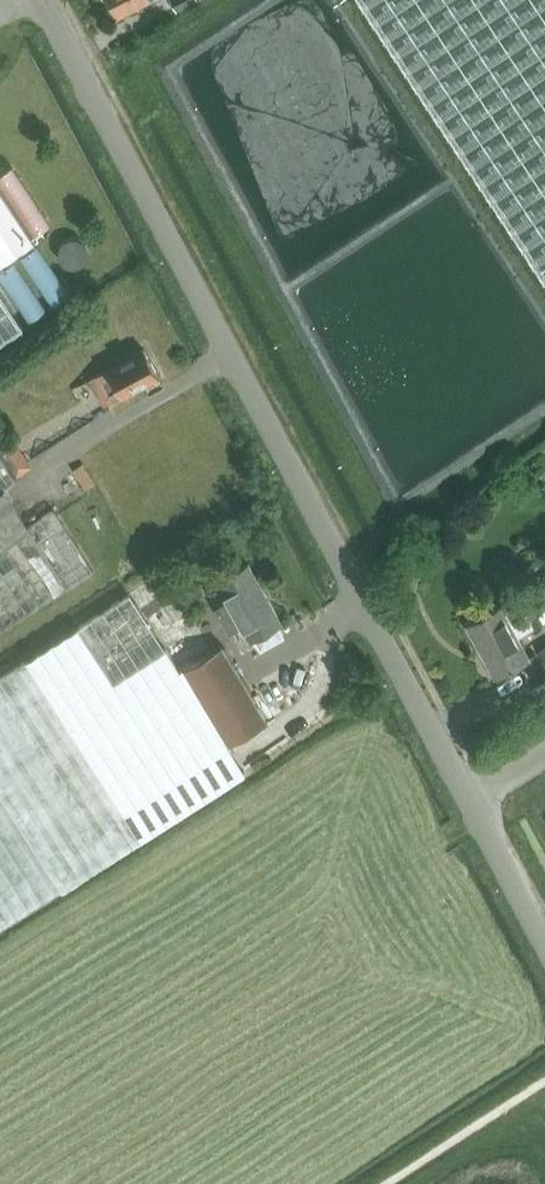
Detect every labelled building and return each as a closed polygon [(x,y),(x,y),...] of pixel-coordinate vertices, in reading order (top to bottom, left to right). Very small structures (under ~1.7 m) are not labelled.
[(117,16),(148,0),(108,0),(117,16)] [(176,10),(195,0),(171,0),(176,10)] [(544,280),(544,0),(360,0),(544,280)] [(35,239),(0,187),(0,262),(35,239)] [(23,325),(0,291),(0,340),(23,325)] [(143,347),(106,367),(106,368),(89,377),(104,404),(120,396),(121,397),(159,376),(143,347)] [(94,570),(54,508),(28,526),(4,489),(16,481),(13,477),(31,465),(12,434),(0,442),(0,631),(94,570)] [(83,463),(73,469),(86,488),(95,482),(83,463)] [(248,562),(217,580),(228,601),(216,608),(229,632),(242,625),(250,640),(258,635),(262,641),(281,631),(278,624),(282,622),(248,562)] [(160,577),(136,590),(227,743),(269,720),(224,644),(211,651),(191,616),(184,620),(160,577)] [(245,771),(227,743),(136,590),(0,677),(0,928),(245,771)] [(517,597),(501,606),(501,607),(468,625),(495,676),(529,657),(517,637),(534,628),(517,597)]
